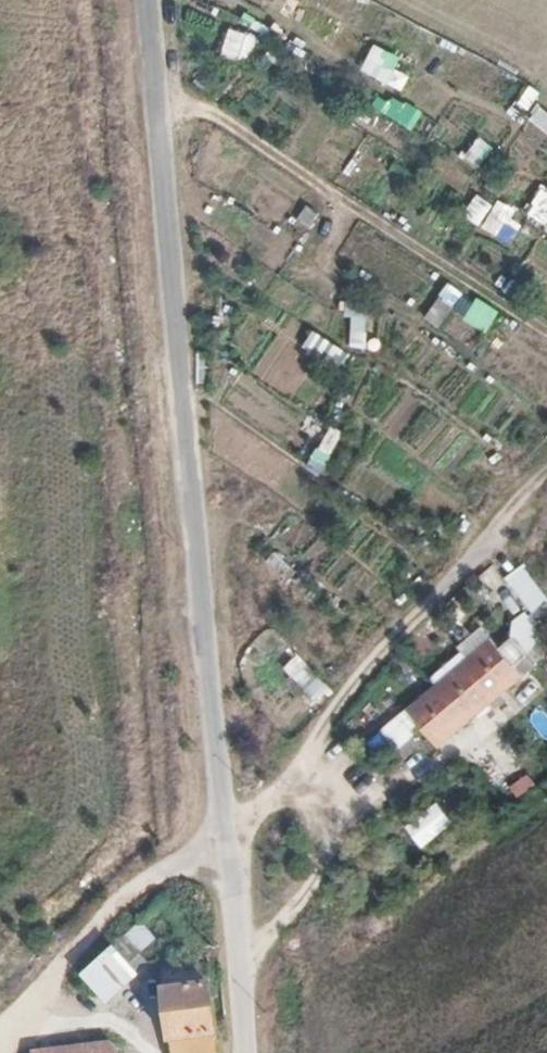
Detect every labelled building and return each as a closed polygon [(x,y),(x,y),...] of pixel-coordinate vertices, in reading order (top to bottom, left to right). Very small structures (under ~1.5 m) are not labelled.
[(221,55),(249,65),(258,36),(230,27),(221,55)] [(361,74),(389,84),(400,54),(372,44),(361,74)] [(380,91),(372,109),(414,128),(422,111),(380,91)] [(529,122),(546,132),(546,110),(538,105),(529,122)] [(464,159),(481,170),(496,147),(479,136),(464,159)] [(525,216),(546,229),(546,191),(542,188),(525,216)] [(464,217),(508,241),(520,219),(476,195),(464,217)] [(309,201),(297,218),(311,227),(322,209),(309,201)] [(442,329),(463,292),(447,283),(425,319),(442,329)] [(464,319),(486,333),(500,311),(477,297),(464,319)] [(350,310),(348,347),(369,348),(371,311),(350,310)] [(312,334),(306,350),(339,363),(345,347),(312,334)] [(326,425),(309,469),(323,474),(340,430),(326,425)] [(505,577),(533,615),(546,604),(546,596),(523,564),(505,577)] [(508,622),(430,687),(460,724),(541,660),(532,649),(546,636),(531,618),(516,630),(508,622)] [(309,659),(290,670),(310,703),(328,693),(309,659)] [(438,802),(405,826),(421,847),(453,824),(438,802)] [(131,944),(125,937),(84,975),(106,1002),(148,963),(138,952),(131,944)] [(165,998),(172,1040),(175,1043),(176,1052),(219,1052),(217,996),(195,991),(165,998)]
